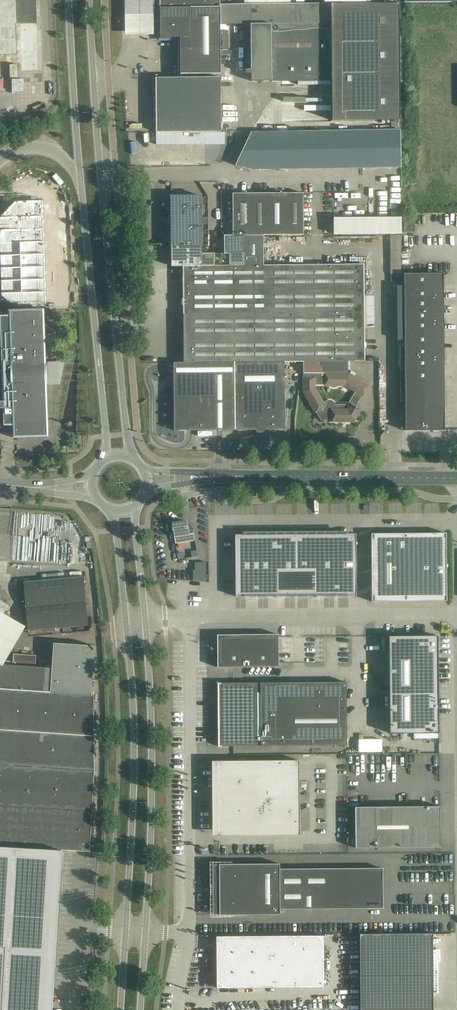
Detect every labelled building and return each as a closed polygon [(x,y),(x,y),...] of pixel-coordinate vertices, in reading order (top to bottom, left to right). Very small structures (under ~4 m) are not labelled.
[(16,55),(15,0),(0,0),(0,56),(16,55)] [(125,38),(154,38),(154,0),(124,0),(125,38)] [(160,38),(180,38),(180,74),(180,77),(180,78),(181,78),(181,74),(214,74),(221,74),(220,0),(160,0),(160,38)] [(244,4),(221,5),(221,25),(245,24),(245,74),(251,74),(251,81),(331,81),(331,120),(399,120),(399,3),(372,3),(324,4),(292,4),(244,4)] [(36,22),(24,24),(26,36),(18,37),(20,50),(29,49),(30,53),(39,52),(36,22)] [(221,132),(220,77),(181,78),(180,78),(156,78),(156,87),(155,87),(155,122),(156,122),(156,132),(221,132)] [(401,164),(400,130),(251,132),(235,165),(252,170),(401,167),(401,164)] [(224,236),(263,235),(303,235),(303,193),(233,193),(233,222),(227,222),(227,235),(224,235),(224,236)] [(171,196),(172,246),(201,246),(201,206),(201,196),(171,196)] [(0,216),(0,270),(1,296),(11,304),(17,304),(17,306),(47,305),(44,200),(15,201),(0,216)] [(415,217),(404,217),(404,232),(415,232),(415,217)] [(370,234),(384,234),(389,234),(401,234),(401,218),(333,218),(333,234),(370,234)] [(201,254),(201,246),(172,246),(172,266),(183,266),(263,265),(263,235),(224,236),(224,254),(201,254)] [(364,264),(323,265),(325,361),(364,361),(364,264)] [(284,362),(325,361),(323,265),(263,265),(263,290),(263,314),(183,315),(183,363),(234,362),(284,362)] [(183,290),(263,290),(263,265),(183,266),(183,290)] [(444,430),(443,273),(404,274),(405,431),(444,430)] [(263,290),(183,290),(183,315),(263,314),(263,290)] [(13,436),(14,438),(48,436),(47,426),(43,310),(18,310),(17,309),(9,310),(9,316),(0,317),(0,309),(0,429),(4,429),(4,425),(13,425),(13,436)] [(234,362),(183,363),(173,363),(174,431),(235,430),(254,430),(257,433),(263,433),(265,430),(285,430),(284,362),(234,362)] [(355,407),(361,395),(363,396),(369,386),(349,374),(335,374),(324,374),(324,378),(315,378),(303,377),(303,391),(315,413),(316,412),(321,421),(331,421),(331,422),(354,422),(361,410),(355,407)] [(187,529),(186,521),(172,524),(172,523),(172,527),(171,527),(172,531),(173,531),(175,544),(195,540),(193,528),(187,529)] [(409,602),(409,533),(371,534),(372,602),(409,602)] [(447,601),(446,533),(409,533),(409,602),(447,601)] [(276,562),(276,564),(316,563),(355,563),(355,534),(275,535),(276,562)] [(235,535),(236,564),(276,564),(276,562),(275,535),(235,535)] [(193,581),(206,582),(206,562),(198,562),(198,570),(193,570),(193,581)] [(277,596),(317,595),(316,563),(276,564),(276,566),(277,596)] [(355,563),(316,563),(317,595),(356,595),(355,563)] [(276,564),(236,564),(236,596),(277,596),(276,566),(276,564)] [(84,577),(23,582),(27,631),(78,627),(88,626),(84,577)] [(389,636),(391,733),(439,733),(438,649),(440,649),(438,649),(438,636),(417,636),(417,634),(416,634),(416,636),(389,636)] [(277,635),(277,638),(263,638),(256,638),(220,638),(220,666),(217,666),(217,668),(278,667),(278,635),(277,635)] [(62,850),(89,851),(93,784),(93,695),(91,695),(94,646),(81,645),(54,643),(52,668),(35,667),(36,655),(14,654),(13,665),(5,665),(3,665),(0,663),(0,846),(62,850)] [(346,746),(346,682),(217,683),(217,685),(218,685),(218,693),(217,693),(217,708),(218,708),(218,745),(218,746),(346,746)] [(299,832),(299,761),(218,761),(218,832),(299,832)] [(440,806),(355,807),(355,848),(440,847),(440,806)] [(62,850),(0,846),(0,1009),(52,1009),(62,850)] [(250,864),(219,864),(219,915),(250,915),(280,914),(280,909),(369,908),(382,908),(382,868),(368,868),(326,869),(279,869),(279,864),(250,864)] [(359,934),(360,1009),(433,1009),(433,933),(359,934)] [(323,936),(216,937),(216,947),(216,988),(267,987),(324,987),(323,936)]
